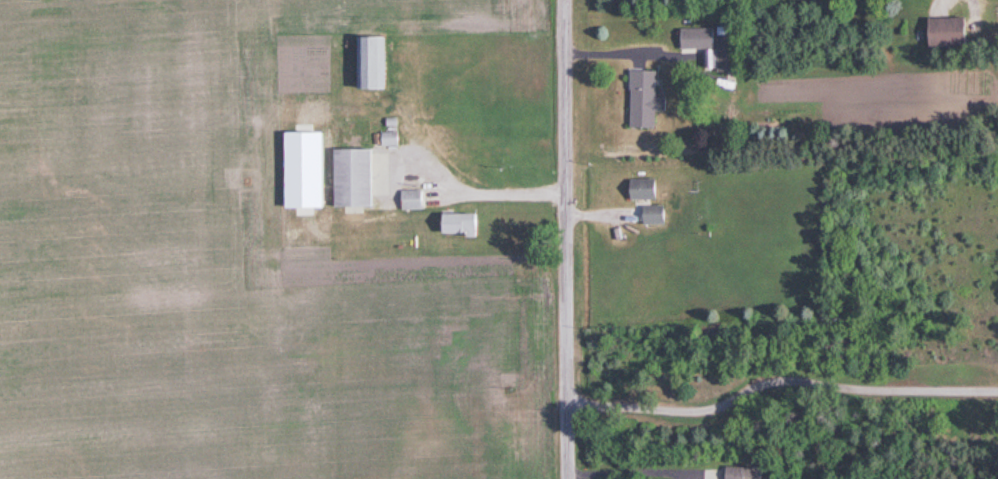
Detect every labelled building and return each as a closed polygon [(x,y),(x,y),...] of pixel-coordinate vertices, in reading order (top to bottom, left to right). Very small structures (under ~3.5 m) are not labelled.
[(957,17),(920,17),(921,47),(958,47),(957,17)] [(700,67),(712,67),(712,28),(675,28),(675,52),(700,51),(700,67)] [(350,88),(379,88),(379,36),(350,36),(350,88)] [(625,71),(624,128),(650,128),(650,110),(658,110),(658,98),(650,98),(651,71),(625,71)] [(394,132),(378,132),(378,144),(394,144),(394,132)] [(327,148),(328,206),(370,206),(370,170),(365,170),(365,148),(327,148)] [(654,203),(654,179),(622,180),(623,200),(635,200),(636,224),(662,223),(662,202),(654,203)] [(424,208),(424,189),(397,189),(397,208),(424,208)] [(477,213),(433,213),(433,234),(477,234),(477,213)] [(759,467),(719,467),(719,478),(759,478),(759,467)]
